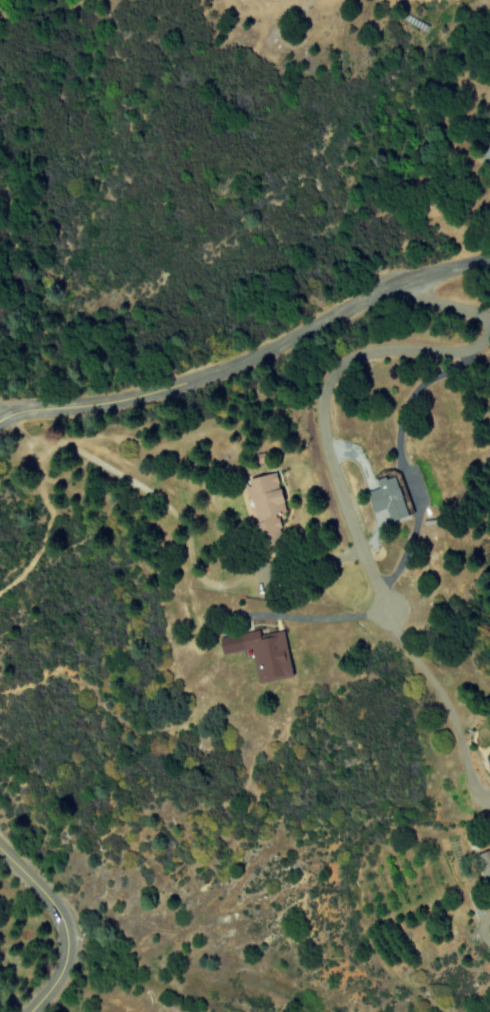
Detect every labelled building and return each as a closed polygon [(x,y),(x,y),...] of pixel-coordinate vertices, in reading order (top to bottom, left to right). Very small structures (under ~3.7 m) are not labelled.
[(489,142),(478,163),(489,169),(489,142)] [(281,512),(272,473),(243,481),(256,535),(277,530),(274,514),(281,512)] [(370,514),(385,509),(389,522),(405,517),(393,475),(374,481),(376,489),(364,492),(370,514)] [(256,683),(290,677),(283,632),(258,636),(257,631),(217,638),(220,655),(250,650),(256,683)] [(489,863),(489,862),(489,857),(487,849),(471,855),(479,877),(489,873),(489,864),(489,863)]
